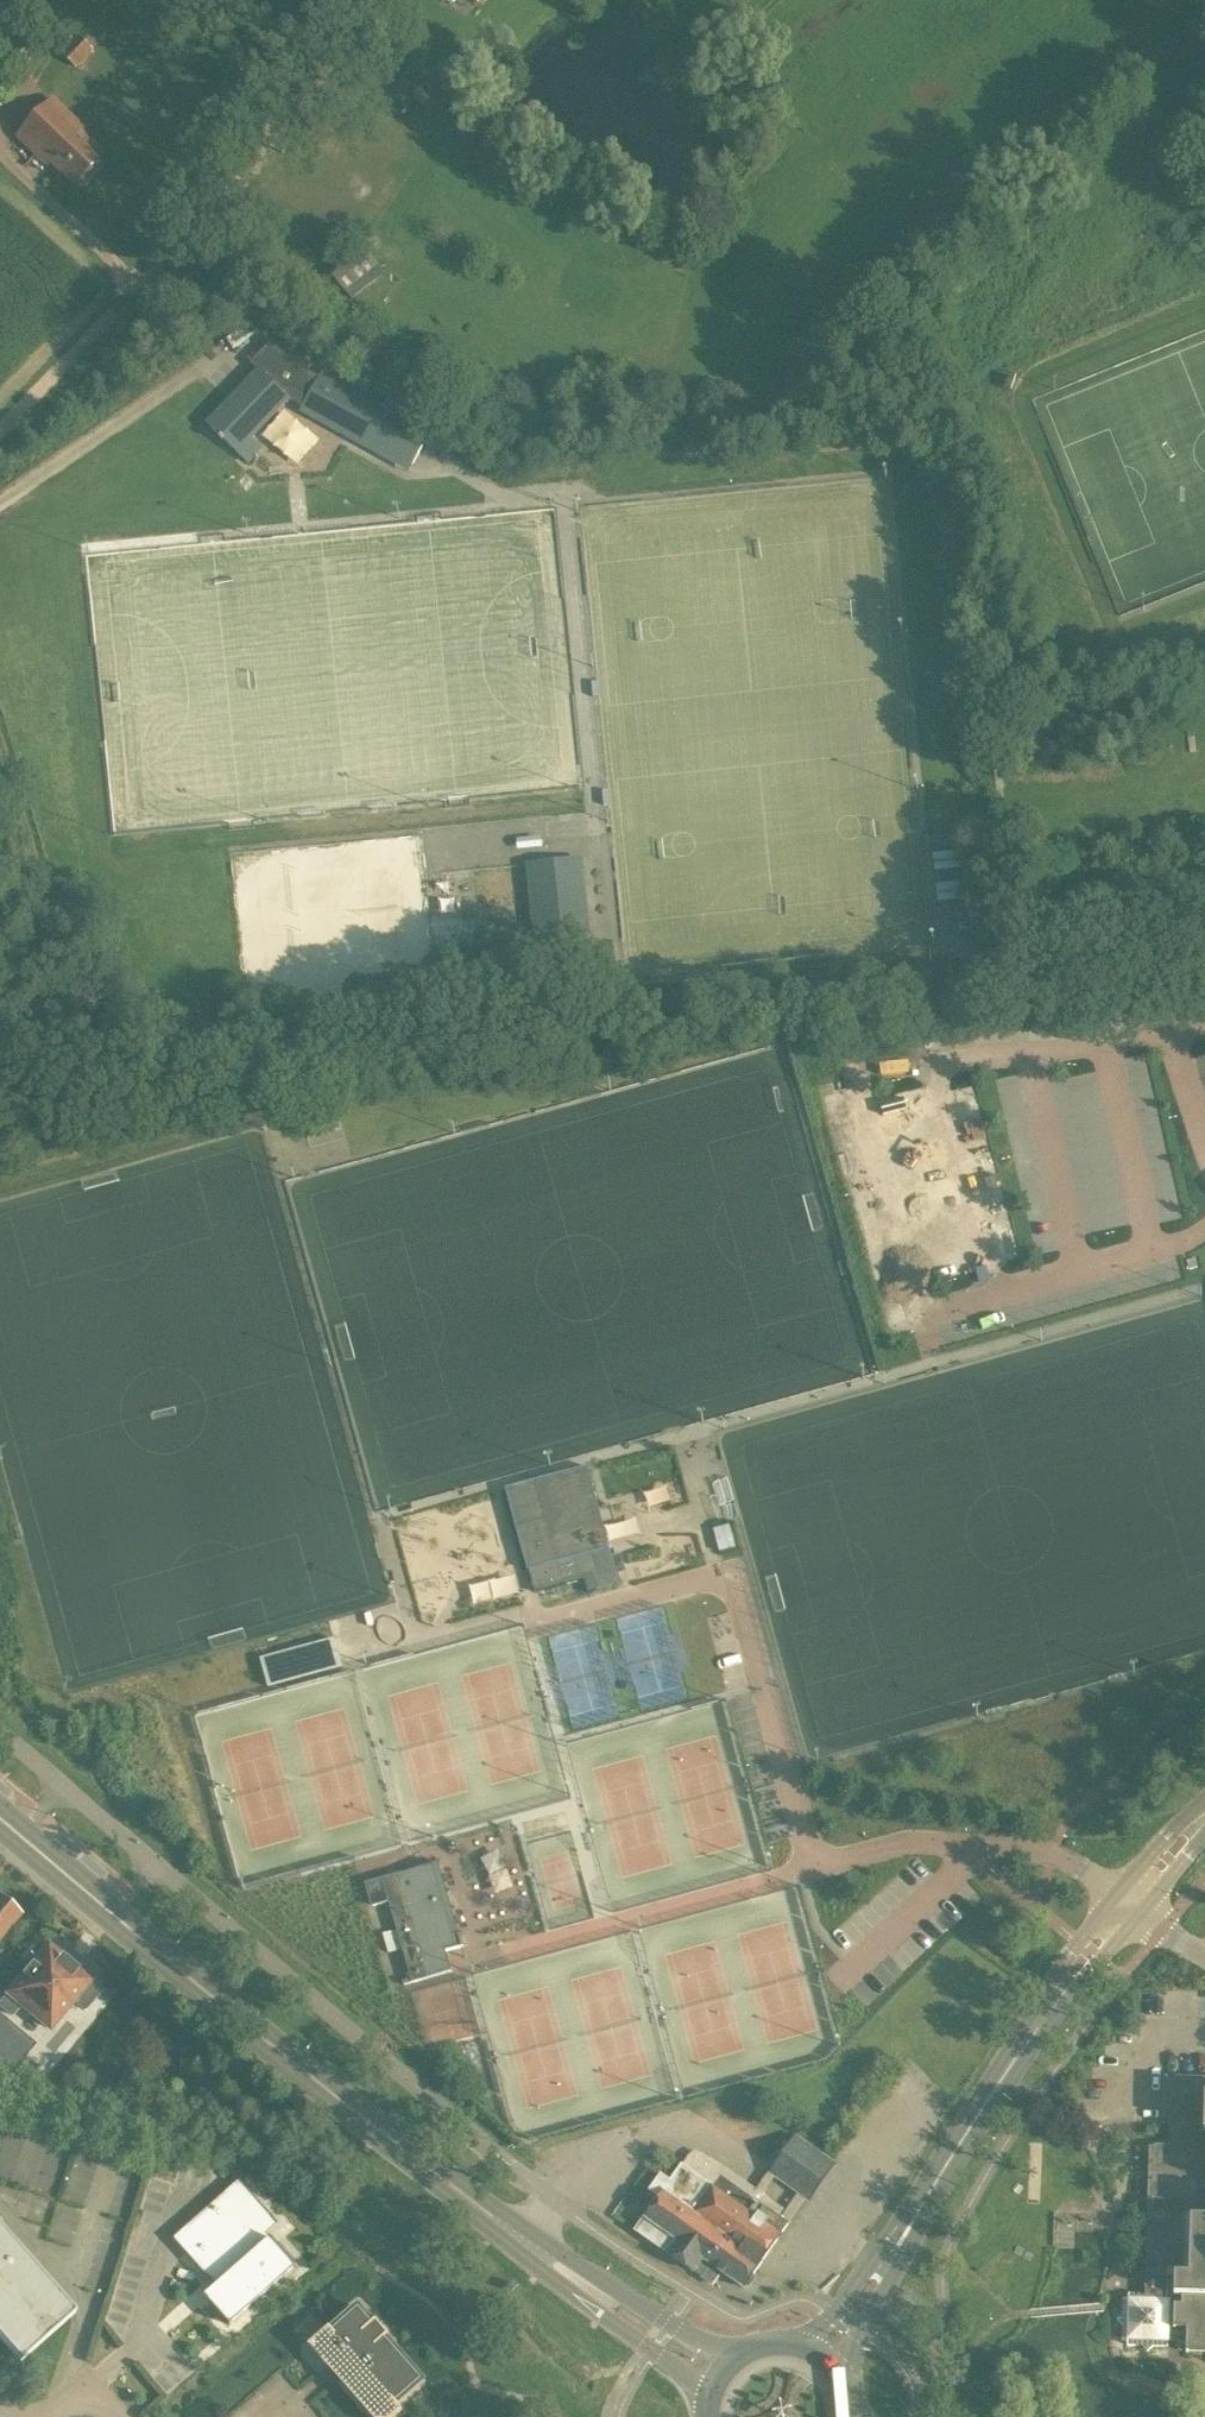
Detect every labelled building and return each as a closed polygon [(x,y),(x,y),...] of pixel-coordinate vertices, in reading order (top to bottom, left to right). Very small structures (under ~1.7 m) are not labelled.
[(78,35),(61,53),(76,68),(94,50),(78,35)] [(52,162),(77,186),(105,156),(80,133),(84,128),(53,99),(18,136),(49,165),(52,162)] [(379,282),(382,279),(381,277),(384,274),(362,246),(330,272),(352,299),(377,279),(379,282)] [(323,372),(320,377),(308,370),(311,365),(271,342),(250,364),(253,366),(258,371),(207,424),(247,462),(261,447),(250,438),(288,398),(378,448),(411,466),(430,432),(323,372)] [(581,859),(527,865),(534,938),(589,933),(581,859)] [(587,1466),(505,1488),(527,1570),(530,1570),(536,1593),(583,1581),(587,1594),(596,1592),(596,1591),(619,1585),(619,1584),(621,1584),(618,1574),(616,1574),(616,1573),(611,1557),(587,1466)] [(729,1526),(713,1530),(719,1552),(735,1548),(729,1526)] [(260,1660),(267,1687),(268,1690),(342,1669),(334,1639),(332,1639),(260,1660)] [(440,1890),(440,1888),(436,1890),(429,1866),(367,1884),(373,1906),(391,1901),(414,1983),(452,1972),(445,1947),(455,1944),(439,1890),(440,1890)] [(21,1915),(0,1898),(0,1940),(21,1915)] [(89,1981),(48,1947),(8,1994),(0,2003),(0,2008),(11,2017),(21,2005),(50,2028),(71,2002),(84,2013),(101,1992),(88,1982),(89,1981)] [(5,2073),(9,2074),(34,2044),(0,2015),(0,2072),(5,2073)] [(1176,2077),(1174,2146),(1155,2145),(1151,2277),(1147,2276),(1146,2294),(1129,2293),(1129,2299),(1123,2299),(1123,2314),(1117,2319),(1122,2325),(1122,2340),(1127,2340),(1127,2345),(1142,2346),(1148,2351),(1153,2346),(1168,2346),(1169,2341),(1187,2341),(1186,2353),(1204,2353),(1204,2078),(1176,2077)] [(836,2164),(796,2135),(768,2174),(809,2203),(836,2164)] [(703,2278),(713,2285),(721,2273),(733,2282),(744,2289),(746,2286),(750,2285),(754,2279),(753,2275),(789,2224),(720,2177),(713,2188),(682,2166),(671,2182),(661,2176),(651,2191),(660,2197),(636,2231),(667,2253),(694,2273),(703,2278)] [(212,2305),(230,2325),(294,2268),(261,2231),(272,2221),(238,2182),(172,2242),(221,2297),(212,2305)] [(20,2362),(74,2314),(0,2230),(0,2340),(20,2362)] [(332,2332),(329,2329),(308,2348),(327,2368),(332,2364),(367,2410),(365,2411),(370,2416),(395,2416),(402,2411),(396,2404),(421,2382),(384,2340),(388,2336),(374,2321),(370,2324),(357,2310),(332,2332)]
